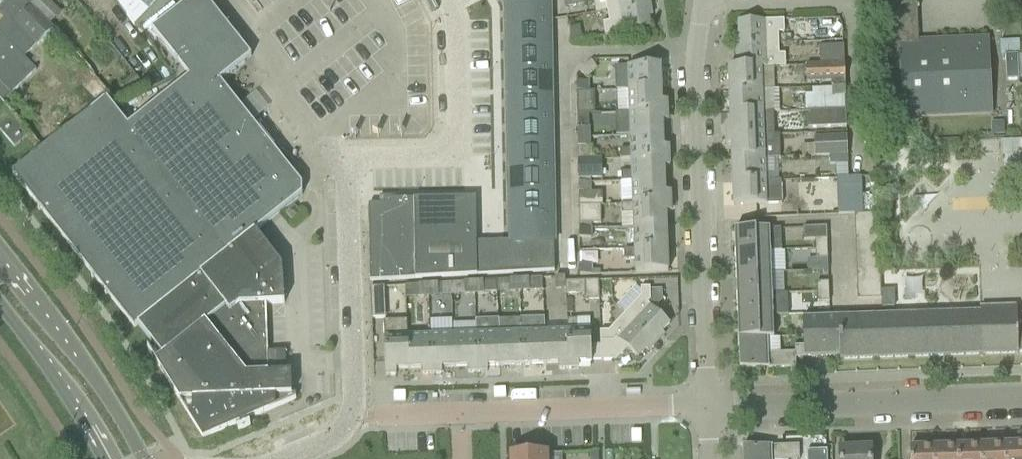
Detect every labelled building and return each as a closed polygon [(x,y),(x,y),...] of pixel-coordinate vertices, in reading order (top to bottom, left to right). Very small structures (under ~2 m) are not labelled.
[(3,103),(11,95),(36,71),(24,59),(38,45),(53,31),(46,23),(23,0),(0,0),(0,100),(3,103)] [(254,233),(302,196),(301,186),(219,82),(250,58),(205,0),(191,0),(151,32),(188,79),(127,127),(106,100),(12,175),(134,329),(137,326),(138,327),(254,233)] [(46,23),(58,12),(46,0),(23,0),(46,23)] [(133,26),(137,30),(173,0),(115,0),(133,26)] [(506,6),(506,26),(549,25),(549,23),(549,0),(529,0),(506,6)] [(599,3),(605,2),(607,12),(649,5),(649,0),(599,0),(599,3)] [(917,36),(916,2),(876,4),(880,94),(902,93),(900,43),(915,42),(915,36),(917,36)] [(649,5),(607,12),(609,23),(603,24),(605,36),(650,29),(648,18),(651,17),(649,5)] [(777,34),(784,34),(783,21),(738,23),(738,34),(735,34),(735,47),(777,45),(777,34)] [(549,25),(506,26),(507,50),(550,49),(549,25)] [(987,39),(915,42),(900,43),(902,93),(903,119),(990,115),(987,39)] [(777,45),(735,47),(735,58),(739,58),(739,68),(739,69),(760,69),(773,68),(785,68),(785,56),(778,56),(777,45)] [(843,46),(818,48),(818,66),(844,65),(843,46)] [(550,49),(507,50),(507,74),(550,73),(550,49)] [(1017,56),(1004,57),(1005,81),(1018,81),(1017,56)] [(844,65),(818,66),(805,67),(806,83),(830,83),(830,88),(833,88),(845,88),(844,65)] [(628,92),(661,90),(660,66),(628,68),(628,92)] [(739,68),(728,69),(728,70),(729,92),(761,91),(760,69),(739,69),(739,68)] [(550,73),(507,74),(508,98),(550,97),(550,73)] [(142,86),(134,75),(120,86),(129,96),(142,86)] [(576,83),(576,93),(588,93),(588,83),(576,83)] [(845,97),(845,88),(833,88),(833,98),(845,97)] [(661,90),(628,92),(629,114),(667,113),(667,103),(661,103),(661,90)] [(761,91),(729,92),(730,115),(762,114),(761,91)] [(550,97),(508,98),(508,122),(551,121),(550,97)] [(595,105),(576,105),(577,115),(588,115),(595,115),(595,105)] [(846,128),(845,111),(807,112),(808,129),(846,128)] [(667,122),(667,113),(629,114),(630,137),(662,136),(662,122),(667,122)] [(762,114),(730,115),(730,128),(725,128),(725,137),(763,137),(762,114)] [(14,116),(0,128),(0,132),(14,148),(30,135),(14,116)] [(551,121),(508,122),(509,146),(551,145),(551,121)] [(1003,123),(990,124),(991,136),(1004,136),(1003,123)] [(577,138),(589,138),(588,129),(577,129),(577,138)] [(630,137),(631,150),(620,151),(620,160),(631,159),(669,158),(668,148),(663,149),(662,136),(630,137)] [(731,147),(731,160),(764,159),(763,148),(775,148),(775,136),(763,137),(725,137),(725,148),(731,147)] [(829,157),(847,156),(846,137),(813,138),(814,157),(815,157),(829,157)] [(589,147),(589,138),(577,138),(577,161),(592,160),(592,147),(589,147)] [(551,145),(509,146),(509,170),(552,169),(551,145)] [(847,156),(829,157),(829,166),(847,165),(847,156)] [(631,159),(631,173),(621,174),(621,183),(632,183),(664,181),(664,168),(669,168),(669,158),(631,159)] [(731,160),(732,183),(764,182),(764,159),(731,160)] [(601,160),(592,160),(577,161),(578,180),(601,179),(601,160)] [(552,169),(509,170),(510,194),(552,193),(552,169)] [(854,215),(862,215),(860,178),(848,179),(836,179),(838,216),(854,215)] [(665,194),(664,181),(632,183),(632,205),(670,203),(670,194),(665,194)] [(780,181),(764,182),(732,183),(733,207),(781,205),(780,181)] [(602,193),(590,193),(589,184),(578,184),(578,206),(600,206),(602,205),(602,193)] [(552,193),(510,194),(510,218),(553,217),(552,193)] [(391,206),(379,206),(368,206),(369,282),(554,272),(553,242),(511,243),(511,242),(476,243),(475,199),(390,201),(391,206)] [(671,213),(670,203),(632,205),(621,205),(621,215),(621,228),(633,228),(666,226),(665,214),(671,213)] [(600,225),(600,206),(578,206),(579,229),(590,229),(590,225),(600,225)] [(292,223),(301,216),(294,208),(285,214),(292,223)] [(862,215),(854,215),(854,228),(878,227),(878,214),(862,215)] [(553,217),(510,218),(511,242),(511,243),(553,242),(553,217)] [(667,249),(666,226),(633,228),(633,232),(634,250),(667,249)] [(878,227),(854,228),(855,240),(879,239),(878,227)] [(815,250),(827,250),(826,228),(803,229),(804,241),(815,241),(815,250)] [(590,229),(579,229),(579,239),(590,239),(590,229)] [(734,231),(735,253),(770,252),(781,252),(780,230),(734,231)] [(254,233),(138,327),(162,358),(155,363),(203,440),(295,400),(295,396),(291,396),(290,374),(286,375),(278,375),(277,353),(267,353),(266,305),(284,305),(282,267),(254,233)] [(879,239),(855,240),(855,252),(879,251),(879,239)] [(634,250),(634,251),(623,251),(624,261),(635,260),(635,274),(667,273),(667,249),(634,250)] [(827,250),(815,250),(815,260),(827,260),(827,250)] [(880,263),(879,251),(855,252),(856,264),(880,263)] [(770,252),(735,253),(735,275),(771,274),(770,252)] [(880,263),(856,264),(856,276),(880,275),(880,263)] [(580,276),(592,275),(591,266),(579,266),(580,276)] [(771,295),(771,274),(735,275),(736,297),(771,295)] [(880,275),(856,276),(856,288),(880,287),(880,275)] [(565,289),(564,283),(564,278),(554,278),(555,290),(565,289)] [(541,279),(528,280),(518,280),(519,292),(542,290),(541,279)] [(518,280),(496,281),(497,293),(510,292),(519,292),(518,280)] [(497,293),(496,281),(473,283),(473,294),(497,293)] [(564,283),(565,289),(565,295),(584,295),(584,302),(599,301),(598,281),(564,283)] [(473,283),(451,284),(451,296),(473,294),(473,283)] [(816,293),(829,293),(828,283),(816,284),(816,293)] [(451,284),(437,285),(427,285),(428,297),(451,296),(451,284)] [(427,285),(404,287),(405,298),(428,297),(427,285)] [(880,287),(856,288),(857,301),(881,300),(881,291),(880,287)] [(384,288),(370,289),(371,319),(385,319),(384,288)] [(649,289),(640,289),(640,298),(624,315),(656,344),(664,336),(661,333),(669,325),(653,310),(647,304),(650,301),(650,291),(649,289)] [(894,290),(887,291),(881,291),(881,300),(881,308),(894,308),(894,290)] [(650,301),(647,304),(653,310),(662,301),(661,291),(650,291),(650,301)] [(829,293),(816,293),(788,294),(788,301),(817,299),(817,303),(829,303),(829,293)] [(771,295),(736,297),(737,318),(772,317),(771,295)] [(1017,327),(1016,315),(1016,308),(979,309),(980,314),(804,320),(804,319),(802,319),(803,347),(804,359),(805,359),(805,358),(839,357),(839,361),(982,356),(981,328),(1017,327)] [(656,344),(624,315),(607,333),(599,333),(600,362),(616,361),(627,350),(637,359),(645,351),(648,353),(656,344)] [(1016,315),(1017,327),(981,328),(982,356),(1018,355),(1018,354),(1021,354),(1021,315),(1016,315)] [(772,317),(737,318),(738,340),(766,339),(773,338),(772,317)] [(499,367),(498,335),(498,320),(475,321),(475,336),(477,373),(487,373),(486,368),(499,367)] [(566,332),(567,370),(578,370),(577,364),(591,364),(590,331),(576,332),(576,320),(566,321),(567,332),(566,332)] [(409,370),(407,338),(406,323),(383,323),(385,377),(395,376),(395,371),(409,370)] [(566,332),(543,333),(545,365),(558,365),(558,370),(567,370),(566,332)] [(545,365),(543,333),(521,334),(522,366),(545,365)] [(522,366),(521,334),(498,335),(499,367),(522,366)] [(453,336),(430,337),(431,375),(441,375),(441,369),(454,369),(453,336)] [(477,373),(475,336),(453,336),(454,369),(467,368),(467,374),(477,373)] [(430,337),(407,338),(409,370),(421,370),(422,375),(431,375),(430,337)] [(766,339),(738,340),(739,370),(795,368),(795,359),(795,354),(767,355),(766,339)] [(803,347),(795,347),(795,354),(795,359),(804,359),(803,347)] [(1005,446),(1005,458),(1021,458),(1021,445),(1005,446)] [(957,447),(958,458),(981,458),(981,446),(957,447)] [(981,446),(981,458),(1005,458),(1005,446),(981,446)] [(798,447),(742,449),(742,458),(799,458),(798,447)] [(933,448),(934,458),(958,458),(957,447),(933,448)] [(933,448),(909,449),(909,458),(934,458),(933,448)] [(840,458),(870,458),(870,450),(840,451),(840,458)]
